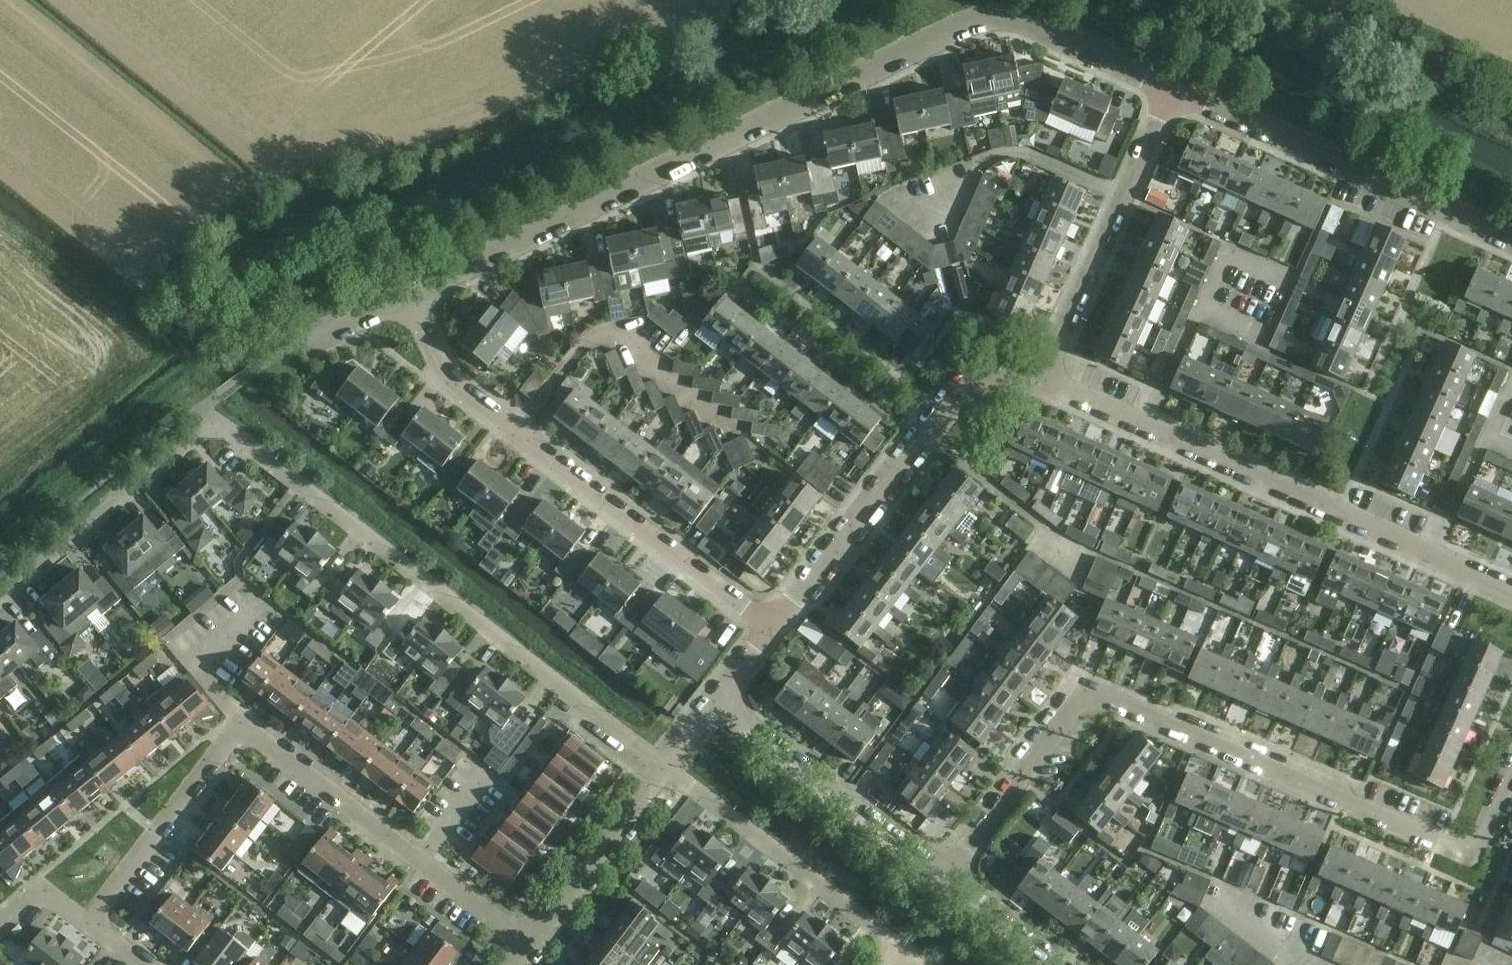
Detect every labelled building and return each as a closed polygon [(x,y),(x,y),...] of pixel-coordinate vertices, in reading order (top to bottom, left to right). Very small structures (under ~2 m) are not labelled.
[(1035,121),(1040,82),(1041,63),(1015,69),(1012,56),(985,62),(996,113),(1009,111),(1007,105),(1021,102),(1025,120),(1035,121)] [(973,117),(996,113),(985,62),(962,67),(967,91),(954,93),(962,128),(975,125),(973,117)] [(1038,99),(1035,121),(1046,123),(1050,112),(1072,123),(1087,90),(1064,80),(1059,90),(1040,82),(1038,99)] [(962,128),(954,93),(944,95),(943,90),(916,96),(924,131),(949,126),(950,131),(962,128)] [(1087,90),(1072,123),(1095,133),(1093,138),(1106,143),(1112,129),(1115,121),(1120,110),(1109,106),(1111,101),(1087,90)] [(897,125),(884,127),(892,162),(906,159),(900,136),(924,131),(916,96),(892,101),(897,125)] [(1115,121),(1112,129),(1119,133),(1122,124),(1115,121)] [(892,162),(884,127),(874,129),(873,124),(847,130),(855,165),(879,159),(880,164),(884,164),(886,173),(894,172),(892,162)] [(1016,137),(1014,126),(1002,128),(1006,147),(1018,145),(1016,137)] [(1001,129),(987,132),(991,150),(1005,147),(1001,129)] [(828,158),(815,161),(822,193),(822,195),(824,204),(825,207),(838,204),(836,192),(831,170),(855,165),(847,130),(823,135),(828,158)] [(1022,136),(1016,137),(1018,145),(1019,145),(1033,148),(1034,134),(1022,136)] [(1199,179),(1211,151),(1189,141),(1183,156),(1179,154),(1167,182),(1174,185),(1178,177),(1193,184),(1196,178),(1199,179)] [(1048,144),(1044,153),(1056,158),(1060,150),(1048,144)] [(1221,189),(1234,161),(1211,151),(1199,179),(1196,178),(1193,184),(1189,192),(1193,194),(1196,195),(1203,181),(1218,188),(1221,189)] [(1104,154),(1096,173),(1108,179),(1117,160),(1104,154)] [(824,204),(815,161),(805,164),(804,158),(777,163),(784,199),(810,193),(813,207),(824,204)] [(1244,199),(1257,171),(1234,161),(1221,189),(1218,188),(1212,202),(1216,204),(1219,205),(1225,191),(1241,198),(1244,199)] [(761,204),(784,199),(777,163),(753,169),(758,194),(746,197),(754,231),(766,227),(761,204)] [(1267,209),(1279,181),(1257,171),(1244,199),(1241,198),(1234,212),(1238,214),(1241,216),(1248,201),(1264,208),(1267,209)] [(976,189),(997,199),(1004,183),(983,174),(976,189)] [(1031,195),(1031,196),(1040,200),(1041,199),(1072,213),(1082,191),(1050,178),(1041,174),(1031,195)] [(1289,220),(1302,192),(1279,181),(1267,209),(1264,208),(1257,223),(1260,224),(1264,226),(1271,211),(1286,218),(1289,220)] [(877,186),(871,193),(878,198),(883,191),(877,186)] [(990,213),(997,199),(976,189),(970,204),(990,213)] [(1149,189),(1143,201),(1163,209),(1168,197),(1149,189)] [(1289,220),(1286,218),(1280,233),(1283,234),(1287,236),(1293,221),(1314,230),(1326,202),(1302,192),(1289,220)] [(726,195),(700,201),(710,250),(721,247),(719,234),(732,231),(733,235),(746,232),(739,198),(727,201),(726,195)] [(1040,200),(1031,223),(1035,225),(1062,237),(1072,213),(1041,199),(1040,200)] [(680,230),(669,232),(670,236),(677,267),(689,265),(687,255),(710,250),(700,201),(675,206),(680,230)] [(864,201),(848,208),(857,216),(867,203),(864,201)] [(873,228),(887,211),(875,202),(861,219),(873,228)] [(984,227),(990,213),(970,204),(964,217),(984,227)] [(1321,230),(1329,233),(1332,235),(1342,211),(1331,206),(1321,230)] [(1187,210),(1183,218),(1191,222),(1195,214),(1187,210)] [(886,238),(900,221),(887,211),(873,228),(886,238)] [(1146,239),(1178,253),(1188,228),(1157,214),(1146,239)] [(978,241),(984,227),(964,217),(957,233),(978,241)] [(1207,220),(1204,228),(1213,232),(1217,224),(1207,220)] [(899,248),(912,230),(900,221),(886,238),(899,248)] [(862,223),(856,230),(865,236),(870,229),(862,223)] [(1052,260),(1062,237),(1031,223),(1020,246),(1052,260)] [(1374,227),(1364,249),(1395,263),(1405,239),(1375,226),(1374,227)] [(656,229),(630,235),(641,285),(642,285),(643,285),(667,280),(678,277),(676,267),(677,267),(670,236),(669,232),(657,235),(656,229)] [(911,257),(924,240),(912,230),(899,248),(911,257)] [(1318,257),(1329,233),(1321,230),(1310,254),(1318,257)] [(969,261),(978,241),(957,233),(953,241),(968,261),(969,261)] [(610,263),(599,266),(605,291),(607,301),(619,298),(617,291),(641,287),(641,285),(630,235),(605,240),(610,263)] [(814,281),(835,253),(816,238),(795,266),(814,281)] [(758,250),(757,250),(761,264),(797,252),(793,239),(758,250)] [(1167,275),(1178,253),(1146,239),(1136,261),(1167,275)] [(1202,263),(1210,267),(1221,243),(1212,239),(1202,263)] [(929,271),(934,247),(924,240),(911,257),(929,271)] [(949,266),(968,261),(953,241),(943,244),(949,266)] [(929,271),(949,266),(943,244),(934,247),(929,271)] [(1042,283),(1052,260),(1020,246),(1011,269),(1042,283)] [(1384,286),(1395,263),(1364,249),(1354,273),(1384,286)] [(834,296),(856,269),(835,253),(814,281),(834,296)] [(1308,281),(1318,257),(1310,254),(1300,277),(1308,281)] [(1157,299),(1167,275),(1136,261),(1125,285),(1157,299)] [(587,263),(561,269),(568,304),(593,298),(594,303),(607,301),(605,291),(599,266),(588,268),(587,263)] [(1199,290),(1210,267),(1202,263),(1191,286),(1199,290)] [(677,267),(676,267),(678,277),(691,275),(689,265),(677,267)] [(960,268),(951,271),(959,300),(968,298),(960,268)] [(529,298),(521,300),(529,313),(533,321),(549,318),(570,313),(568,304),(561,269),(536,274),(541,295),(529,298)] [(856,269),(834,296),(853,311),(855,312),(876,284),(875,283),(856,269)] [(1032,306),(1042,283),(1011,269),(1001,292),(1032,306)] [(1485,309),(1499,280),(1476,270),(1463,297),(1459,296),(1453,311),(1460,315),(1466,300),(1482,307),(1485,309)] [(934,271),(921,275),(925,287),(937,283),(934,271)] [(1374,310),(1384,286),(1354,273),(1343,296),(1374,310)] [(1300,277),(1290,301),(1297,304),(1308,281),(1300,277)] [(1511,311),(1511,286),(1499,280),(1485,309),(1482,307),(1475,321),(1478,323),(1483,325),(1489,310),(1504,317),(1508,319),(1511,311)] [(876,284),(855,312),(874,327),(895,299),(876,284)] [(1146,322),(1157,299),(1125,285),(1115,308),(1146,322)] [(1189,314),(1199,290),(1191,286),(1181,310),(1189,314)] [(541,335),(521,300),(520,300),(514,289),(498,310),(490,304),(475,324),(503,346),(518,327),(534,339),(541,335)] [(1022,329),(1032,306),(1001,292),(990,315),(1022,329)] [(1364,333),(1374,310),(1343,296),(1332,319),(1332,320),(1364,333)] [(687,320),(685,323),(697,332),(702,326),(720,340),(741,312),(723,298),(712,312),(700,303),(688,319),(687,320)] [(893,341),(914,314),(895,299),(874,327),(893,341)] [(1290,301),(1279,324),(1284,326),(1287,327),(1297,304),(1290,301)] [(1136,345),(1146,322),(1115,308),(1104,331),(1136,345)] [(1178,337),(1189,314),(1181,310),(1170,333),(1178,337)] [(1508,319),(1504,317),(1498,331),(1501,333),(1505,335),(1511,321),(1511,311),(1508,319)] [(741,312),(720,340),(741,356),(762,328),(741,312)] [(670,318),(663,326),(673,333),(682,322),(673,314),(670,318)] [(914,314),(893,341),(914,357),(935,330),(914,314)] [(1332,320),(1332,319),(1323,315),(1312,339),(1322,343),(1353,357),(1364,333),(1332,320)] [(1219,341),(1223,333),(1200,323),(1196,331),(1219,341)] [(488,367),(503,346),(475,324),(459,345),(488,367)] [(1279,324),(1269,347),(1277,351),(1281,341),(1287,327),(1284,326),(1279,324)] [(760,371),(781,343),(762,328),(741,356),(760,371)] [(1167,341),(1160,356),(1168,360),(1178,337),(1170,333),(1164,330),(1160,339),(1167,341)] [(1125,370),(1136,345),(1104,331),(1094,356),(1125,370)] [(1242,352),(1246,344),(1223,333),(1219,341),(1242,352)] [(1433,367),(1465,381),(1475,357),(1443,342),(1433,367)] [(781,343),(760,371),(779,386),(800,358),(781,343)] [(1343,380),(1353,357),(1322,343),(1311,367),(1343,380)] [(1266,362),(1269,355),(1246,344),(1242,352),(1266,362)] [(626,375),(624,370),(615,350),(604,355),(615,380),(626,375)] [(1157,355),(1146,379),(1157,384),(1168,360),(1160,356),(1160,357),(1157,355)] [(1290,373),(1293,365),(1269,355),(1266,362),(1290,373)] [(800,358),(779,386),(799,401),(821,374),(800,358)] [(1193,400),(1208,369),(1184,358),(1170,389),(1193,400)] [(699,378),(701,367),(674,362),(672,373),(693,377),(699,378)] [(357,412),(379,384),(358,368),(355,372),(344,364),(320,375),(310,388),(331,404),(337,397),(357,412)] [(580,365),(573,374),(581,379),(587,371),(580,365)] [(646,391),(643,385),(634,365),(624,370),(626,375),(635,395),(646,391)] [(1313,383),(1316,375),(1293,365),(1290,373),(1313,383)] [(1454,404),(1465,381),(1433,367),(1422,390),(1454,404)] [(1499,367),(1491,384),(1500,388),(1507,370),(1499,367)] [(1217,410),(1231,379),(1208,369),(1193,400),(1217,410)] [(546,379),(535,371),(519,391),(530,400),(546,379)] [(819,417),(841,389),(821,374),(799,401),(790,414),(799,421),(809,409),(819,417)] [(1316,375),(1313,383),(1320,386),(1331,392),(1335,384),(1316,375)] [(574,434),(595,406),(576,391),(579,387),(568,377),(553,397),(563,405),(553,418),(574,434)] [(721,382),(699,378),(693,377),(692,388),(713,392),(719,393),(721,382)] [(1240,421),(1254,389),(1231,379),(1217,410),(1240,421)] [(665,406),(663,400),(654,380),(643,385),(646,391),(655,410),(665,406)] [(379,384),(357,412),(376,427),(373,431),(382,441),(383,439),(406,411),(396,403),(399,399),(379,384)] [(296,385),(289,395),(297,400),(304,390),(296,385)] [(841,389),(820,417),(838,431),(860,404),(841,389)] [(1263,431),(1277,400),(1254,389),(1240,421),(1263,431)] [(1444,428),(1454,404),(1422,390),(1412,414),(1444,428)] [(1486,418),(1496,395),(1488,391),(1477,415),(1486,418)] [(713,392),(711,403),(732,407),(739,408),(740,397),(719,393),(713,392)] [(685,421),(683,415),(673,395),(663,400),(665,406),(675,426),(685,421)] [(1287,441),(1301,410),(1277,400),(1263,431),(1287,441)] [(860,404),(838,431),(839,432),(840,432),(859,448),(862,445),(873,430),(880,420),(861,405),(860,404)] [(593,449),(615,421),(595,406),(574,434),(593,449)] [(760,412),(739,408),(732,407),(731,419),(752,423),(758,423),(760,412)] [(406,411),(383,439),(384,439),(394,447),(402,437),(421,452),(443,423),(424,408),(415,419),(406,411)] [(1301,410),(1287,441),(1301,448),(1311,453),(1325,421),(1301,410)] [(704,436),(702,430),(693,411),(683,415),(685,421),(694,441),(704,436)] [(1013,448),(1008,458),(1026,466),(1030,456),(1031,456),(1046,422),(1027,414),(1012,448),(1013,448)] [(1433,451),(1444,428),(1412,414),(1401,437),(1433,451)] [(1477,415),(1470,431),(1479,435),(1486,418),(1477,415)] [(615,421),(593,449),(612,464),(634,436),(615,421)] [(1049,464),(1064,430),(1046,422),(1031,456),(1049,464)] [(444,486),(466,458),(456,450),(464,439),(443,423),(421,452),(417,458),(437,474),(434,477),(444,486)] [(752,423),(750,434),(751,434),(768,437),(770,426),(759,423),(758,423),(752,423)] [(724,451),(722,446),(713,426),(702,430),(704,436),(714,456),(724,451)] [(770,426),(768,437),(779,439),(780,427),(770,426)] [(1049,464),(1066,472),(1081,438),(1064,430),(1049,464)] [(634,436),(612,464),(632,479),(654,451),(635,437),(634,436)] [(732,441),(744,466),(754,461),(750,452),(757,448),(748,441),(746,443),(743,436),(732,441)] [(1423,474),(1433,451),(1401,437),(1391,460),(1423,474)] [(1066,472),(1059,487),(1077,496),(1084,480),(1099,446),(1081,438),(1066,472)] [(732,441),(722,446),(724,451),(733,471),(744,466),(732,441)] [(1464,445),(1457,461),(1465,465),(1472,449),(1464,445)] [(1084,480),(1077,496),(1095,504),(1117,454),(1099,446),(1084,480)] [(653,495),(674,467),(654,451),(632,479),(653,495)] [(1486,451),(1483,459),(1505,469),(1509,461),(1486,451)] [(860,452),(852,463),(853,465),(861,470),(870,459),(860,452)] [(1117,454),(1095,504),(1103,508),(1110,492),(1119,496),(1135,462),(1117,454)] [(811,467),(832,483),(840,472),(820,456),(813,465),(811,467)] [(477,505),(499,476),(479,460),(475,465),(466,458),(444,486),(455,494),(458,490),(477,505)] [(811,467),(813,465),(805,460),(796,473),(823,494),(832,483),(811,467)] [(1412,498),(1423,474),(1391,460),(1380,484),(1412,498)] [(1446,484),(1455,488),(1465,465),(1457,461),(1446,484)] [(1119,496),(1115,505),(1133,514),(1137,504),(1152,470),(1135,462),(1119,496)] [(367,463),(360,471),(370,479),(377,470),(367,463)] [(990,463),(984,473),(985,474),(989,477),(994,480),(1001,470),(990,463)] [(185,477),(210,508),(221,498),(230,509),(233,507),(244,516),(258,498),(247,489),(249,486),(233,474),(223,483),(207,464),(201,469),(198,466),(185,477)] [(672,509),(693,482),(674,467),(653,495),(672,509)] [(938,490),(965,511),(982,490),(954,469),(938,490)] [(1152,470),(1137,504),(1156,512),(1164,494),(1171,478),(1152,470)] [(505,532),(527,504),(517,497),(520,492),(499,476),(477,505),(497,520),(494,524),(497,526),(481,547),(487,552),(504,532),(505,533),(505,532)] [(778,495),(806,517),(821,497),(793,476),(778,495)] [(200,516),(210,508),(185,477),(172,488),(175,491),(169,496),(184,515),(174,523),(188,541),(187,542),(197,553),(214,539),(206,529),(209,527),(200,516)] [(1006,477),(1000,484),(1012,493),(1017,486),(1017,485),(1006,477)] [(1434,479),(1428,492),(1437,496),(1443,483),(1440,482),(1434,479)] [(693,482),(672,509),(692,525),(713,497),(693,482)] [(1455,488),(1443,483),(1437,496),(1433,506),(1432,507),(1434,508),(1444,512),(1455,488)] [(1185,526),(1201,492),(1182,484),(1175,499),(1167,517),(1185,526)] [(1017,486),(1012,493),(1024,503),(1030,496),(1017,486)] [(1481,528),(1495,496),(1471,486),(1457,518),(1481,528)] [(976,519),(965,511),(938,490),(923,509),(950,531),(948,534),(962,545),(967,539),(961,534),(965,529),(967,531),(976,519)] [(1203,533),(1218,500),(1201,492),(1185,526),(1203,533)] [(778,495),(763,515),(791,536),(806,517),(778,495)] [(1511,520),(1511,504),(1495,496),(1481,528),(1504,539),(1511,520)] [(717,499),(711,507),(712,507),(722,514),(728,507),(717,499)] [(1203,533),(1200,540),(1209,544),(1212,537),(1221,541),(1236,508),(1218,500),(1203,533)] [(521,511),(505,532),(514,539),(515,540),(523,530),(542,545),(564,516),(544,501),(536,511),(527,504),(521,511)] [(1043,518),(1049,510),(1037,501),(1031,508),(1043,518)] [(711,507),(695,527),(706,535),(722,514),(712,507),(711,507)] [(1236,508),(1221,541),(1237,549),(1252,515),(1248,513),(1236,508)] [(942,542),(948,534),(950,531),(923,509),(907,529),(935,551),(933,554),(947,564),(952,558),(942,551),(945,548),(944,545),(942,542)] [(1049,510),(1043,518),(1055,527),(1061,519),(1049,510)] [(791,536),(763,515),(748,535),(775,556),(791,536)] [(1025,542),(1033,530),(1013,515),(1005,526),(1025,542)] [(1252,515),(1237,549),(1238,549),(1257,558),(1258,555),(1272,524),(1252,515)] [(564,516),(542,545),(562,560),(554,571),(564,579),(586,550),(577,543),(585,532),(565,517),(564,516)] [(722,516),(718,521),(729,529),(733,524),(722,516)] [(135,519),(121,530),(124,533),(127,537),(147,561),(150,565),(155,571),(166,562),(179,552),(181,550),(185,546),(169,527),(159,536),(156,532),(144,517),(137,522),(135,519)] [(1504,539),(1511,543),(1511,520),(1504,539)] [(270,536),(253,558),(264,566),(267,563),(273,555),(289,567),(290,568),(316,535),(306,527),(305,529),(296,522),(280,544),(270,536)] [(1257,558),(1254,564),(1270,572),(1273,565),(1275,565),(1290,532),(1272,524),(1257,558)] [(443,525),(438,532),(448,541),(454,533),(443,525)] [(1078,541),(1082,533),(1069,525),(1064,534),(1078,541)] [(246,526),(235,534),(238,537),(245,546),(254,535),(248,529),(246,526)] [(1082,533),(1078,541),(1092,548),(1096,540),(1094,539),(1097,531),(1086,526),(1082,533)] [(923,567),(933,554),(935,551),(907,529),(892,549),(919,570),(920,571),(918,573),(932,584),(937,578),(923,567)] [(111,544),(105,549),(118,564),(121,567),(110,576),(126,595),(135,606),(142,600),(141,599),(133,589),(145,580),(155,571),(150,565),(147,561),(127,537),(124,533),(121,530),(108,541),(111,544)] [(505,533),(498,541),(505,546),(508,547),(514,539),(505,532),(505,533)] [(1292,573),(1308,540),(1290,532),(1275,565),(1292,573)] [(1106,533),(1098,551),(1099,551),(1099,552),(1113,558),(1114,558),(1118,549),(1117,549),(1120,539),(1106,533)] [(316,535),(290,568),(291,569),(309,583),(302,591),(313,600),(327,580),(318,573),(335,552),(325,545),(326,543),(317,535),(316,535)] [(760,576),(775,556),(748,535),(732,555),(760,576)] [(703,538),(696,548),(700,551),(708,541),(703,538)] [(1292,573),(1286,588),(1304,596),(1311,581),(1326,548),(1308,540),(1292,573)] [(479,564),(478,566),(490,575),(490,574),(504,557),(492,548),(479,564)] [(907,587),(918,573),(920,571),(919,570),(892,549),(877,568),(905,590),(903,593),(917,604),(922,598),(907,587)] [(1118,549),(1114,558),(1122,561),(1128,564),(1131,555),(1118,549)] [(598,598),(620,570),(600,554),(596,558),(586,550),(564,579),(575,587),(578,583),(598,598)] [(1023,578),(1038,558),(1029,551),(1014,571),(1023,578)] [(1337,552),(1315,601),(1333,609),(1340,595),(1355,560),(1356,558),(1350,556),(1350,558),(1341,554),(1337,552)] [(1096,557),(1091,569),(1114,579),(1115,576),(1119,567),(1096,557)] [(1032,585),(1048,565),(1038,558),(1023,578),(1032,585)] [(1355,560),(1340,595),(1357,602),(1373,568),(1373,566),(1368,564),(1367,566),(1355,560)] [(1161,579),(1165,570),(1151,564),(1147,573),(1161,579)] [(1041,592),(1057,572),(1048,565),(1032,585),(1041,592)] [(1119,567),(1115,576),(1129,582),(1133,574),(1119,567)] [(892,606),(903,593),(905,590),(877,568),(862,588),(889,609),(887,613),(902,624),(907,617),(892,606)] [(1373,568),(1357,602),(1375,610),(1391,576),(1391,574),(1386,572),(1385,574),(1373,568)] [(1091,569),(1086,580),(1109,590),(1114,579),(1091,569)] [(57,583),(91,624),(121,599),(106,580),(95,588),(80,570),(74,575),(71,572),(57,583)] [(625,625),(647,597),(637,590),(640,585),(620,570),(598,598),(618,613),(615,617),(625,625)] [(1165,570),(1161,579),(1176,585),(1180,576),(1165,570)] [(334,585),(319,604),(330,613),(331,611),(349,625),(354,618),(380,584),(370,576),(368,578),(360,571),(343,592),(334,585)] [(1057,572),(1041,592),(1051,599),(1067,579),(1057,572)] [(1011,575),(1001,588),(1009,594),(1019,581),(1011,575)] [(1394,619),(1409,584),(1408,584),(1409,582),(1404,580),(1403,582),(1391,576),(1376,611),(1394,619)] [(983,577),(979,583),(985,587),(986,588),(987,588),(991,583),(983,577)] [(1152,592),(1156,583),(1141,577),(1138,586),(1152,592)] [(1067,579),(1051,599),(1061,607),(1072,592),(1076,587),(1067,579)] [(1197,594),(1201,585),(1187,579),(1183,588),(1197,594)] [(1086,580),(1082,590),(1105,600),(1109,590),(1086,580)] [(89,625),(91,624),(57,583),(44,593),(47,597),(41,602),(57,620),(46,629),(61,646),(60,647),(69,659),(87,644),(82,638),(93,630),(89,625)] [(1156,583),(1152,592),(1166,598),(1170,589),(1156,583)] [(380,584),(354,618),(372,632),(366,640),(376,648),(391,629),(382,622),(398,601),(389,594),(390,592),(380,584)] [(1409,584),(1393,618),(1410,626),(1426,592),(1427,590),(1422,588),(1421,589),(1409,584)] [(1201,585),(1197,594),(1211,601),(1215,591),(1201,585)] [(985,587),(978,596),(985,602),(991,594),(992,592),(987,588),(986,588),(985,587)] [(877,626),(887,613),(889,609),(862,588),(847,607),(875,629),(872,632),(886,643),(887,644),(889,641),(889,640),(891,637),(877,626)] [(1001,589),(993,600),(1000,606),(1009,595),(1009,594),(1001,588),(1001,589)] [(1041,592),(1028,609),(1034,613),(1064,636),(1077,619),(1061,607),(1051,599),(1047,596),(1041,592)] [(1426,592),(1410,626),(1426,633),(1430,635),(1431,633),(1445,600),(1444,600),(1445,598),(1439,595),(1438,597),(1426,592)] [(1188,608),(1192,599),(1177,593),(1173,602),(1188,608)] [(663,638),(685,610),(665,594),(657,605),(647,597),(625,625),(635,634),(643,623),(663,638)] [(1233,610),(1237,601),(1223,595),(1219,604),(1233,610)] [(190,596),(182,603),(191,614),(199,607),(190,596)] [(1237,601),(1233,610),(1247,616),(1250,610),(1252,607),(1254,602),(1240,596),(1237,601)] [(1192,599),(1188,608),(1202,614),(1206,605),(1192,599)] [(1106,600),(1090,634),(1091,635),(1109,643),(1113,633),(1124,608),(1106,600)] [(1257,613),(1255,619),(1269,625),(1273,616),(1277,608),(1269,604),(1265,613),(1258,610),(1257,613)] [(978,619),(986,625),(991,619),(996,612),(988,606),(978,619)] [(1111,639),(1109,643),(1127,650),(1128,651),(1142,616),(1145,610),(1144,610),(1136,606),(1133,612),(1124,608),(1113,633),(1111,639)] [(866,641),(872,632),(875,629),(847,607),(832,627),(859,648),(857,651),(872,663),(876,656),(867,650),(869,647),(869,643),(866,641)] [(653,648),(651,651),(672,668),(675,664),(686,672),(697,681),(719,653),(708,644),(697,637),(700,633),(706,626),(685,610),(677,620),(667,633),(664,636),(663,638),(661,637),(653,648)] [(165,613),(149,626),(159,639),(175,626),(165,613)] [(1034,613),(1022,629),(1051,652),(1064,636),(1034,613)] [(1142,616),(1128,651),(1145,658),(1156,633),(1160,624),(1142,616)] [(1273,616),(1269,625),(1283,632),(1287,623),(1287,622),(1274,617),(1273,616)] [(978,619),(969,631),(969,632),(977,637),(982,632),(986,625),(978,619)] [(991,619),(986,625),(987,625),(992,629),(995,631),(999,625),(991,619)] [(298,644),(306,633),(288,620),(280,630),(298,644)] [(396,633),(382,653),(393,661),(399,652),(417,666),(443,632),(433,625),(432,626),(423,620),(413,633),(406,641),(396,633)] [(798,633),(817,647),(825,635),(806,621),(798,633)] [(19,666),(30,657),(39,667),(46,662),(50,666),(59,659),(55,654),(58,652),(42,632),(31,641),(16,623),(10,628),(7,624),(0,630),(0,643),(19,666)] [(1178,631),(1160,624),(1145,658),(1163,666),(1178,631)] [(1441,624),(1430,648),(1444,655),(1455,632),(1455,631),(1441,624)] [(987,625),(982,631),(988,635),(992,629),(987,625)] [(1022,629),(1010,644),(1040,667),(1051,652),(1022,629)] [(1178,631),(1163,666),(1182,674),(1189,657),(1197,639),(1178,631)] [(1306,633),(1303,640),(1316,646),(1320,637),(1312,633),(1307,631),(1306,633)] [(443,632),(417,666),(418,667),(435,680),(429,689),(440,697),(461,668),(455,664),(454,665),(451,662),(461,649),(453,643),(454,641),(444,633),(443,633),(443,632)] [(825,635),(817,647),(837,661),(845,650),(825,635)] [(1320,637),(1316,646),(1331,653),(1331,652),(1335,644),(1321,637),(1320,637)] [(965,638),(955,651),(963,657),(973,644),(965,638)] [(317,654),(323,647),(313,639),(307,646),(317,654)] [(886,643),(884,645),(891,651),(896,645),(889,640),(889,641),(887,644),(886,643)] [(1473,640),(1463,662),(1492,675),(1502,653),(1473,640)] [(19,666),(0,643),(0,699),(17,685),(13,679),(9,675),(19,666)] [(999,659),(1028,682),(1040,667),(1010,644),(999,659)] [(1200,650),(1187,679),(1212,690),(1224,661),(1228,662),(1234,647),(1226,644),(1220,659),(1200,650)] [(323,647),(317,654),(327,662),(333,655),(323,647)] [(1339,655),(1338,656),(1341,657),(1353,662),(1357,653),(1343,647),(1339,655)] [(1383,649),(1378,663),(1387,666),(1392,668),(1398,655),(1383,649)] [(845,650),(837,661),(845,667),(853,656),(845,650)] [(1311,650),(1307,658),(1316,662),(1319,653),(1311,650)] [(955,651),(946,663),(954,669),(963,657),(955,651)] [(259,694),(281,666),(263,652),(242,680),(251,688),(259,694)] [(1357,653),(1353,662),(1367,668),(1371,659),(1357,653)] [(929,654),(921,665),(932,673),(940,662),(929,654)] [(1224,661),(1212,690),(1236,700),(1248,671),(1251,672),(1257,657),(1249,654),(1243,669),(1228,662),(1224,661)] [(1428,654),(1420,671),(1428,674),(1435,658),(1428,654)] [(142,663),(148,670),(158,662),(152,655),(142,663)] [(993,666),(987,675),(1017,698),(1028,682),(999,659),(995,656),(989,663),(993,666)] [(1324,660),(1322,664),(1329,667),(1332,660),(1333,659),(1326,656),(1324,660)] [(795,674),(774,701),(795,717),(824,679),(825,677),(805,661),(795,674)] [(1463,662),(1453,686),(1481,699),(1492,675),(1463,662)] [(142,663),(133,670),(138,676),(139,677),(140,679),(149,672),(148,670),(142,663)] [(1248,671),(1236,700),(1256,709),(1269,680),(1273,682),(1280,667),(1272,663),(1265,678),(1250,672),(1251,672),(1248,671)] [(1374,671),(1376,672),(1388,677),(1392,668),(1387,666),(1378,663),(1374,671)] [(351,680),(357,673),(347,665),(341,673),(351,680)] [(1398,665),(1392,679),(1403,684),(1406,685),(1408,686),(1414,673),(1412,672),(1398,665)] [(276,707),(298,679),(281,666),(259,694),(267,701),(267,700),(276,707)] [(481,715),(507,681),(497,674),(495,676),(486,669),(470,690),(460,683),(446,702),(456,710),(463,701),(481,715)] [(931,682),(940,688),(950,675),(941,669),(931,682)] [(98,671),(86,681),(88,683),(95,692),(108,682),(98,671)] [(357,673),(351,680),(361,688),(367,681),(357,673)] [(1269,680),(1256,709),(1279,718),(1291,690),(1296,692),(1302,677),(1295,673),(1288,688),(1274,682),(1273,682),(1269,680)] [(164,687),(163,687),(169,695),(190,721),(191,720),(195,717),(198,720),(216,716),(208,706),(187,681),(183,676),(177,675),(164,687)] [(1005,713),(1017,698),(987,675),(975,691),(1005,713)] [(1418,677),(1410,693),(1418,697),(1425,681),(1425,680),(1418,677)] [(293,721),(315,692),(298,679),(276,707),(286,714),(285,715),(293,721)] [(835,705),(839,707),(850,693),(843,688),(840,692),(824,679),(795,717),(814,732),(835,705)] [(507,681),(481,715),(494,725),(488,731),(490,744),(504,754),(522,730),(508,720),(525,698),(516,691),(517,689),(507,681)] [(1379,681),(1374,691),(1383,695),(1388,685),(1379,681)] [(109,690),(115,697),(125,689),(119,682),(109,690)] [(378,702),(388,689),(378,682),(368,695),(378,702)] [(931,682),(923,694),(930,699),(931,700),(939,688),(932,682),(931,682)] [(88,683),(75,694),(83,703),(95,692),(88,683)] [(1291,690),(1279,718),(1302,729),(1315,700),(1319,702),(1325,687),(1318,684),(1311,698),(1296,692),(1291,690)] [(311,734),(337,699),(330,694),(320,686),(315,692),(293,721),(301,727),(302,726),(311,734)] [(1471,721),(1481,699),(1453,686),(1443,709),(1471,721)] [(163,688),(146,701),(152,709),(173,735),(190,721),(169,695),(163,687),(163,688)] [(105,705),(115,697),(109,690),(99,698),(105,705)] [(993,729),(1005,713),(975,691),(963,707),(993,729)] [(1315,700),(1302,729),(1326,739),(1339,709),(1342,710),(1348,696),(1341,693),(1334,708),(1319,702),(1315,700)] [(668,696),(660,707),(668,713),(676,702),(668,696)] [(389,698),(383,705),(386,708),(389,710),(396,715),(401,707),(402,707),(392,700),(389,698)] [(320,741),(327,747),(349,719),(355,713),(347,707),(344,704),(337,699),(311,734),(320,741)] [(1408,720),(1415,703),(1408,700),(1400,716),(1408,720)] [(859,722),(867,712),(870,707),(863,702),(852,717),(839,707),(835,705),(814,732),(834,747),(855,719),(859,722)] [(910,711),(909,712),(917,718),(918,719),(925,710),(924,708),(916,703),(910,711)] [(981,745),(993,729),(963,707),(958,703),(946,719),(951,722),(981,745)] [(1339,709),(1326,739),(1347,748),(1359,719),(1364,722),(1365,720),(1371,706),(1363,703),(1357,717),(1342,710),(1339,709)] [(425,706),(420,713),(427,718),(432,712),(425,706)] [(75,718),(81,725),(92,717),(86,709),(75,718)] [(137,722),(136,723),(157,748),(173,735),(152,709),(137,722)] [(1443,709),(1432,733),(1460,745),(1471,721),(1443,709)] [(434,711),(428,719),(435,724),(439,727),(445,719),(434,711)] [(855,719),(834,747),(854,763),(857,760),(863,765),(875,750),(868,745),(875,736),(878,738),(890,723),(883,718),(880,722),(867,712),(859,722),(855,719)] [(900,724),(900,725),(908,731),(917,718),(909,712),(900,724)] [(1359,719),(1347,748),(1371,758),(1383,730),(1387,731),(1393,716),(1386,713),(1382,722),(1379,720),(1375,722),(1374,724),(1365,720),(1364,722),(1359,719)] [(72,733),(81,725),(75,718),(66,725),(72,733)] [(420,733),(426,726),(416,718),(410,725),(420,733)] [(504,778),(547,723),(541,718),(498,774),(504,778)] [(345,760),(367,732),(373,724),(367,720),(363,721),(359,726),(349,719),(327,747),(335,753),(336,753),(345,760)] [(1398,742),(1405,726),(1397,722),(1390,739),(1398,742)] [(119,737),(140,762),(141,762),(157,748),(136,723),(120,736),(119,737)] [(900,725),(891,736),(892,736),(900,742),(908,731),(900,725)] [(426,726),(420,733),(430,741),(435,734),(426,726)] [(31,727),(24,733),(33,743),(36,741),(40,738),(31,727)] [(945,731),(931,748),(961,770),(974,753),(945,731)] [(362,774),(384,745),(367,732),(345,760),(354,767),(354,768),(362,774)] [(1432,733),(1422,754),(1451,767),(1460,745),(1432,733)] [(1144,775),(1142,778),(1155,788),(1159,782),(1146,772),(1160,754),(1136,735),(1119,756),(1144,775)] [(564,746),(597,771),(605,761),(572,736),(564,746)] [(42,745),(48,752),(58,744),(53,737),(42,745)] [(119,737),(103,750),(124,775),(140,762),(119,737)] [(453,763),(460,753),(442,739),(435,749),(453,763)] [(877,756),(885,762),(895,749),(887,743),(877,756)] [(39,760),(48,752),(42,745),(33,753),(39,760)] [(379,786),(401,758),(384,745),(362,774),(369,780),(370,779),(379,786)] [(1387,766),(1395,749),(1387,745),(1380,762),(1387,766)] [(589,782),(597,771),(564,746),(556,757),(589,782)] [(920,763),(919,764),(948,786),(961,770),(931,748),(920,763)] [(107,789),(124,775),(103,750),(86,764),(107,789)] [(0,754),(0,767),(2,769),(11,761),(3,751),(0,754)] [(1440,790),(1451,767),(1422,754),(1421,757),(1412,777),(1426,783),(1440,790)] [(107,789),(86,764),(80,756),(63,770),(90,803),(107,789)] [(876,773),(885,762),(877,756),(868,767),(876,773)] [(1132,792),(1142,778),(1144,775),(1119,756),(1104,775),(1129,795),(1127,798),(1139,808),(1144,801),(1132,792)] [(581,793),(589,782),(556,757),(549,766),(581,793)] [(913,757),(900,772),(901,773),(901,774),(907,779),(937,802),(948,786),(919,764),(920,763),(915,759),(913,757)] [(396,800),(418,772),(401,758),(379,786),(389,793),(388,794),(396,800)] [(499,759),(492,768),(499,773),(505,764),(499,759)] [(9,773),(15,780),(25,772),(19,764),(9,773)] [(573,804),(581,793),(549,766),(541,777),(573,804)] [(74,817),(90,803),(63,770),(47,784),(74,817)] [(418,772),(396,800),(404,806),(404,805),(414,813),(435,786),(436,787),(437,786),(440,782),(442,780),(436,776),(432,776),(431,776),(428,780),(418,772)] [(15,780),(9,773),(0,780),(0,782),(6,788),(15,780)] [(903,801),(894,813),(915,830),(924,818),(937,802),(907,779),(901,774),(895,780),(902,786),(895,795),(903,801)] [(1197,812),(1209,783),(1187,774),(1174,801),(1171,800),(1164,815),(1172,819),(1178,804),(1193,811),(1197,812)] [(1116,811),(1127,798),(1129,795),(1104,775),(1089,795),(1114,815),(1112,817),(1124,827),(1129,821),(1116,811)] [(233,799),(261,820),(274,802),(240,776),(233,784),(240,789),(233,799)] [(565,813),(573,804),(541,777),(533,787),(565,813)] [(1193,811),(1187,826),(1191,827),(1194,829),(1209,835),(1216,820),(1219,822),(1232,793),(1209,783),(1197,812),(1193,811)] [(57,831),(74,817),(47,784),(30,798),(57,831)] [(557,824),(565,813),(533,787),(525,797),(557,824)] [(1216,820),(1209,835),(1213,837),(1217,838),(1221,829),(1227,831),(1229,826),(1238,830),(1242,832),(1255,803),(1232,793),(1219,822),(1216,820)] [(1101,831),(1112,817),(1114,815),(1089,795),(1074,815),(1098,833),(1096,836),(1109,846),(1114,841),(1101,831)] [(550,833),(557,824),(525,797),(517,807),(550,833)] [(30,798),(13,812),(40,845),(57,831),(30,798)] [(248,837),(261,820),(233,799),(226,808),(219,803),(213,811),(248,837)] [(1265,842),(1277,813),(1255,803),(1242,832),(1238,830),(1232,845),(1240,849),(1244,840),(1250,842),(1252,836),(1261,840),(1265,842)] [(542,843),(550,833),(517,807),(510,817),(542,843)] [(1149,810),(1145,820),(1153,824),(1155,819),(1156,817),(1157,816),(1149,810)] [(234,855),(248,837),(213,811),(207,818),(214,823),(206,833),(234,855)] [(13,812),(0,823),(0,830),(3,833),(23,858),(40,845),(13,812)] [(1288,852),(1300,823),(1277,813),(1265,842),(1261,840),(1255,855),(1262,858),(1269,844),(1284,850),(1288,852)] [(1077,831),(1056,815),(1053,819),(1053,818),(1046,827),(1047,828),(1046,829),(1052,834),(1053,833),(1068,844),(1075,835),(1074,835),(1077,831)] [(535,852),(542,843),(510,817),(503,826),(535,852)] [(1288,852),(1284,850),(1278,865),(1285,868),(1292,853),(1312,862),(1325,834),(1300,823),(1288,852)] [(307,827),(293,845),(294,847),(302,853),(302,852),(317,833),(308,826),(307,827)] [(526,864),(535,852),(503,826),(495,837),(526,864)] [(686,873),(711,839),(701,831),(700,833),(691,826),(675,848),(665,840),(650,859),(679,882),(686,873)] [(315,884),(342,849),(333,842),(338,835),(329,829),(297,870),(315,884)] [(23,858),(3,833),(0,836),(0,864),(15,882),(22,866),(19,862),(23,858)] [(221,872),(234,855),(206,833),(199,842),(192,837),(186,845),(221,872)] [(518,875),(526,864),(495,837),(484,851),(518,875)] [(1019,885),(1017,888),(1037,903),(1058,876),(1040,862),(1051,847),(1039,838),(1024,858),(1034,866),(1019,885)] [(707,903),(721,885),(712,878),(729,856),(720,849),(722,847),(711,839),(686,873),(704,887),(697,895),(707,903)] [(1155,839),(1151,849),(1161,853),(1165,843),(1155,839)] [(294,847),(287,856),(295,861),(302,853),(294,847)] [(518,875),(484,851),(480,847),(472,858),(509,886),(518,875)] [(1183,847),(1178,860),(1193,866),(1198,854),(1183,847)] [(1313,873),(1307,889),(1314,892),(1321,877),(1336,884),(1340,885),(1352,856),(1341,852),(1329,847),(1317,875),(1314,873),(1313,873)] [(332,897),(365,856),(356,849),(351,856),(342,849),(315,884),(332,897)] [(1162,863),(1143,855),(1138,862),(1154,874),(1162,863)] [(349,911),(377,875),(367,868),(372,861),(365,856),(332,897),(349,911)] [(1336,884),(1330,898),(1337,902),(1344,888),(1358,894),(1362,896),(1375,866),(1352,856),(1340,885),(1336,884)] [(1244,862),(1238,876),(1249,880),(1255,866),(1244,862)] [(1257,890),(1265,871),(1255,866),(1249,880),(1246,886),(1257,890)] [(1385,905),(1397,876),(1375,866),(1362,896),(1358,894),(1353,909),(1360,911),(1366,898),(1381,904),(1385,905)] [(269,881),(276,887),(284,877),(276,871),(269,881)] [(708,903),(703,910),(713,918),(718,912),(725,917),(732,908),(743,916),(768,883),(758,876),(757,878),(748,871),(731,893),(721,885),(714,895),(707,903),(708,903)] [(1187,871),(1181,885),(1204,895),(1211,881),(1187,871)] [(377,875),(349,911),(369,925),(375,917),(373,916),(399,882),(390,876),(385,882),(377,875)] [(1058,876),(1037,903),(1038,904),(1057,919),(1079,892),(1082,894),(1094,880),(1090,877),(1087,875),(1076,889),(1059,876),(1058,876)] [(1381,904),(1375,918),(1380,920),(1383,921),(1389,908),(1404,914),(1408,915),(1421,886),(1397,876),(1385,905),(1381,904)] [(269,896),(276,887),(269,881),(261,891),(269,896)] [(768,883),(743,916),(761,931),(754,939),(765,948),(773,937),(779,929),(769,922),(786,900),(778,893),(779,892),(769,883),(768,883)] [(1177,884),(1170,893),(1176,897),(1181,885),(1177,884)] [(1181,885),(1176,897),(1199,907),(1204,895),(1181,885)] [(1404,914),(1398,928),(1402,930),(1406,931),(1412,917),(1427,924),(1430,925),(1443,896),(1421,886),(1408,915),(1404,914)] [(162,889),(144,913),(153,920),(151,924),(159,930),(170,939),(194,908),(174,893),(171,897),(162,889)] [(654,889),(645,900),(657,908),(665,897),(654,889)] [(1099,907),(1102,909),(1113,895),(1107,890),(1095,904),(1082,894),(1079,892),(1057,919),(1077,934),(1099,907)] [(1427,924),(1421,938),(1429,941),(1435,927),(1454,936),(1455,936),(1462,919),(1468,907),(1445,897),(1443,896),(1430,925),(1427,924)] [(244,898),(239,905),(247,911),(252,904),(244,898)] [(619,920),(647,942),(655,931),(667,940),(672,933),(662,925),(661,925),(632,902),(619,920)] [(289,918),(294,911),(285,903),(276,915),(285,922),(289,918)] [(1099,907),(1077,934),(1097,950),(1118,922),(1121,924),(1132,909),(1130,907),(1126,905),(1115,919),(1102,909),(1099,907)] [(1199,907),(1184,927),(1194,935),(1209,915),(1199,907)] [(199,955),(217,931),(209,925),(211,922),(194,908),(170,939),(188,953),(191,949),(199,955)] [(1118,922),(1097,950),(1116,964),(1137,937),(1148,922),(1133,910),(1132,909),(1121,924),(1118,922)] [(289,918),(285,922),(295,930),(301,922),(304,919),(294,911),(289,918)] [(1506,911),(1496,934),(1509,940),(1511,941),(1511,942),(1511,913),(1506,911)] [(427,913),(422,920),(429,925),(434,918),(427,913)] [(800,960),(825,927),(816,919),(814,921),(805,914),(788,937),(779,929),(773,937),(765,948),(774,954),(775,956),(782,947),(800,960)] [(1209,915),(1194,935),(1203,942),(1219,922),(1209,915)] [(647,942),(619,920),(605,937),(641,964),(647,964),(658,951),(646,943),(647,942)] [(310,941),(320,949),(325,941),(333,931),(335,929),(333,927),(326,921),(321,927),(316,934),(310,941)] [(694,921),(686,931),(696,939),(705,929),(694,921)] [(1214,950),(1230,930),(1219,922),(1203,942),(1214,950)] [(406,941),(414,947),(413,947),(413,948),(434,964),(449,964),(452,961),(458,953),(454,950),(461,941),(438,923),(431,932),(427,929),(427,930),(419,924),(406,941)] [(800,960),(806,964),(827,964),(844,944),(835,937),(836,935),(825,927),(800,960)] [(246,954),(255,942),(243,933),(237,934),(234,939),(220,928),(217,931),(199,955),(193,963),(196,964),(237,964),(246,954)] [(84,958),(46,929),(23,958),(31,964),(79,964),(84,958)] [(1225,959),(1241,939),(1230,930),(1214,950),(1225,959)] [(1472,961),(1482,938),(1464,930),(1454,953),(1472,961)] [(1333,961),(1343,938),(1331,933),(1321,956),(1333,961)] [(287,934),(280,944),(289,951),(296,941),(287,934)] [(358,948),(357,949),(367,956),(368,955),(378,942),(368,934),(358,948)] [(1496,934),(1491,944),(1505,950),(1509,940),(1496,934)] [(592,955),(605,964),(641,964),(605,937),(592,955)] [(1116,964),(1117,964),(1148,964),(1158,952),(1137,937),(1116,964)] [(1354,943),(1343,938),(1333,961),(1342,964),(1344,964),(1354,943)] [(1251,947),(1241,939),(1225,959),(1233,964),(1236,964),(1251,947)] [(325,941),(320,949),(330,956),(339,963),(345,956),(335,949),(326,941),(325,941)] [(1364,947),(1354,943),(1344,964),(1356,964),(1364,947)] [(1161,957),(1169,963),(1172,964),(1173,964),(1182,953),(1170,944),(1161,957)] [(1261,955),(1251,947),(1236,964),(1254,964),(1261,955)] [(1374,952),(1364,947),(1356,964),(1369,964),(1374,952)] [(413,948),(400,964),(434,964),(413,948)] [(765,948),(760,953),(769,960),(774,954),(765,948)] [(348,960),(354,964),(360,964),(367,956),(357,949),(348,960)] [(1481,956),(1486,961),(1491,955),(1486,950),(1481,956)] [(1385,956),(1374,952),(1369,964),(1381,964),(1385,956)] [(237,964),(267,964),(256,957),(254,960),(246,954),(237,964)] [(584,964),(605,964),(592,955),(584,964)] [(1271,963),(1261,955),(1254,964),(1270,964),(1271,963)] [(732,963),(732,964),(747,964),(747,963),(747,962),(747,961),(746,960),(746,959),(745,958),(744,957),(743,957),(743,956),(742,956),(741,956),(740,956),(739,956),(738,956),(737,956),(736,956),(736,957),(735,957),(734,958),(733,959),(733,960),(732,961),(732,962),(732,963)] [(1396,961),(1385,956),(1381,964),(1394,964),(1396,961)]
